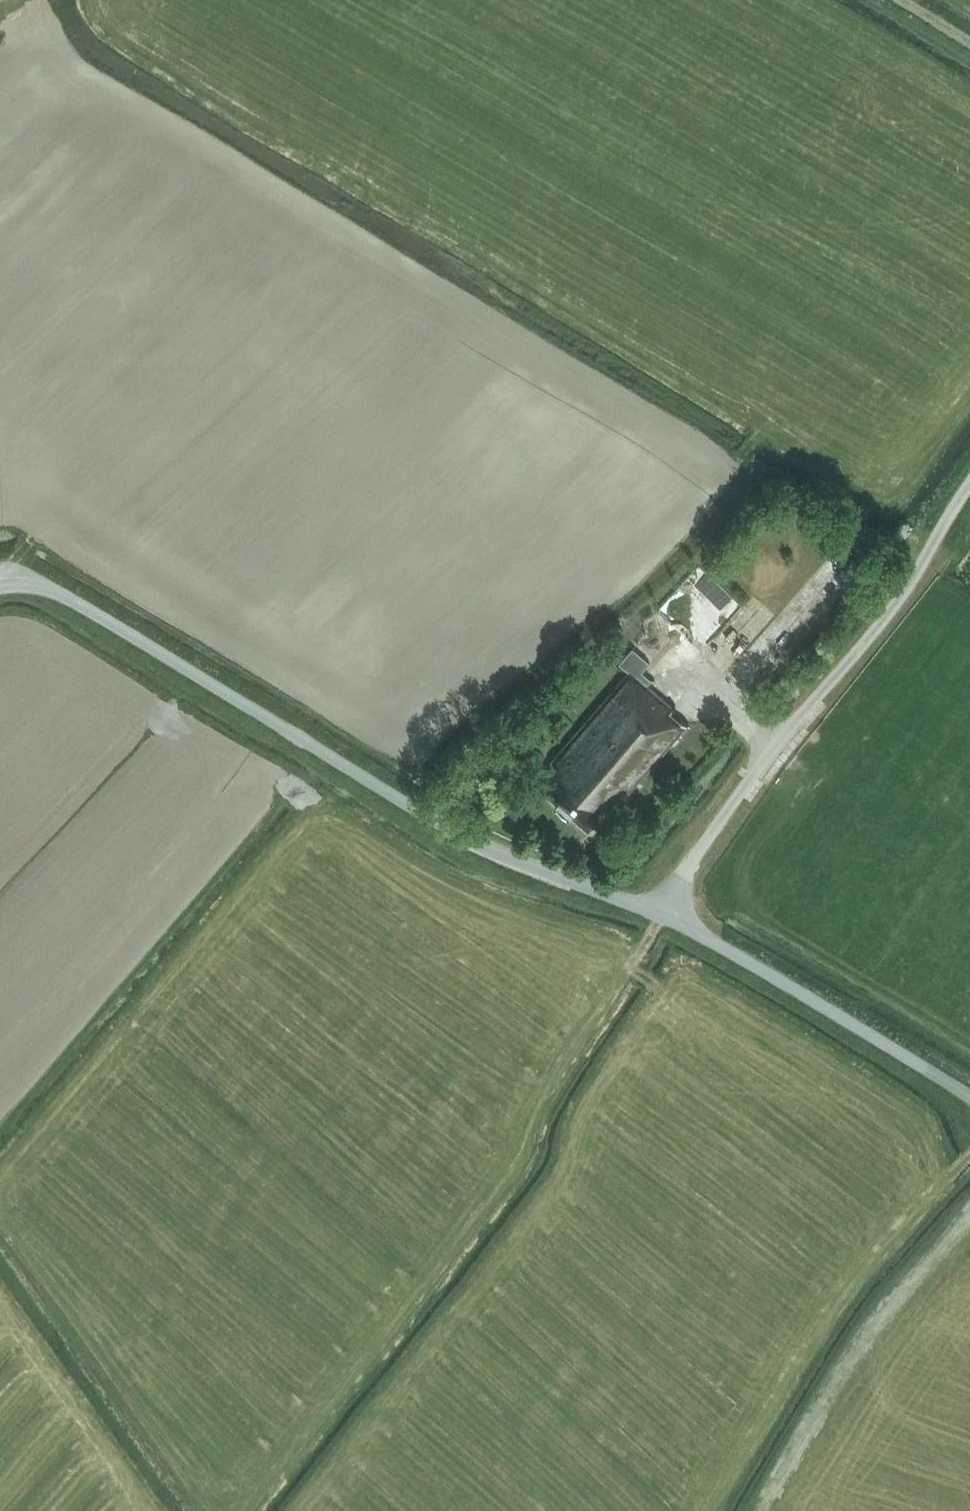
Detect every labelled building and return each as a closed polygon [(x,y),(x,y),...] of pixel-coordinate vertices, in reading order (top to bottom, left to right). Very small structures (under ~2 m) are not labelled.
[(618,803),(687,724),(670,710),(673,707),(647,684),(651,679),(642,671),(650,662),(633,647),(620,662),(630,671),(551,762),(556,765),(539,785),(557,800),(557,801),(570,813),(571,812),(589,827),(606,808),(608,810),(616,801),(618,803)]
